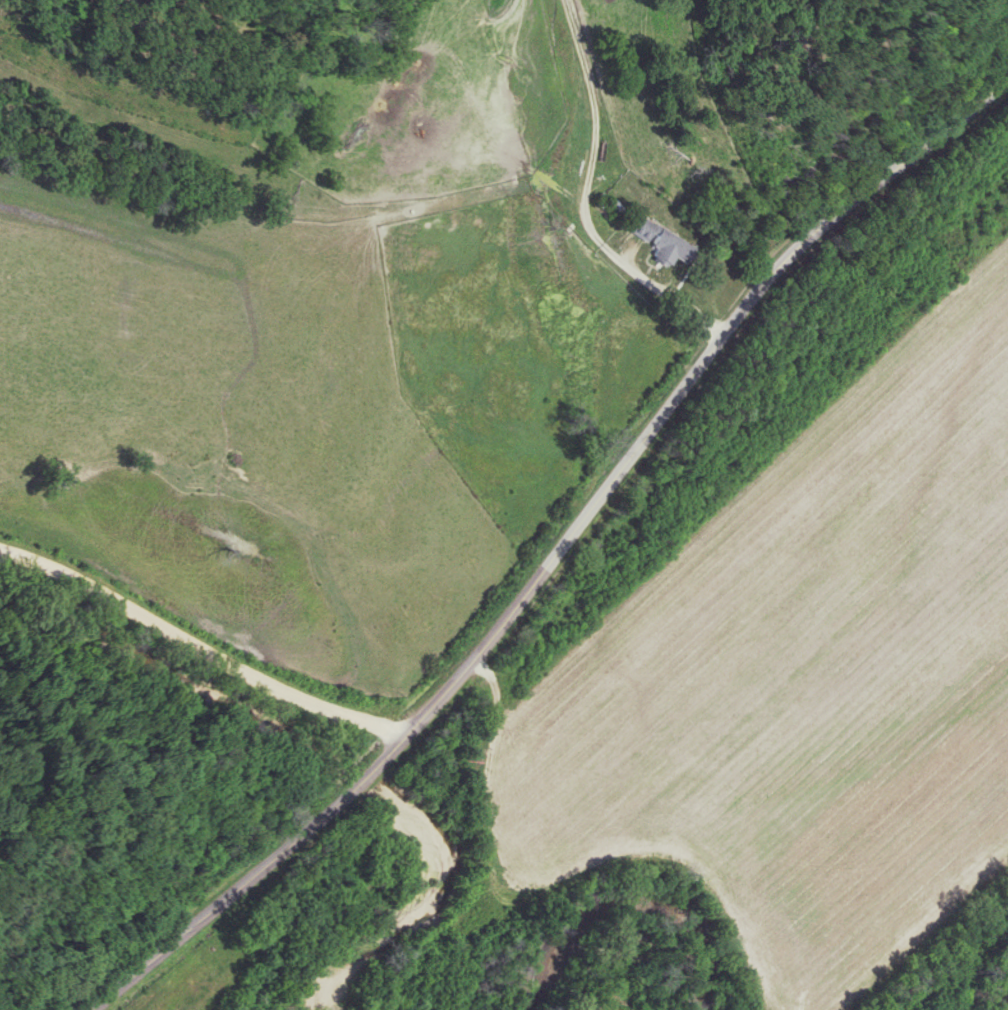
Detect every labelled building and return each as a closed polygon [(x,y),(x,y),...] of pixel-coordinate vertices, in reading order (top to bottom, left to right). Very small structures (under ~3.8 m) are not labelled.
[(655,227),(638,214),(627,230),(645,242),(655,227)] [(692,247),(659,225),(648,243),(655,247),(648,258),(663,268),(671,255),(682,263),(692,247)]
